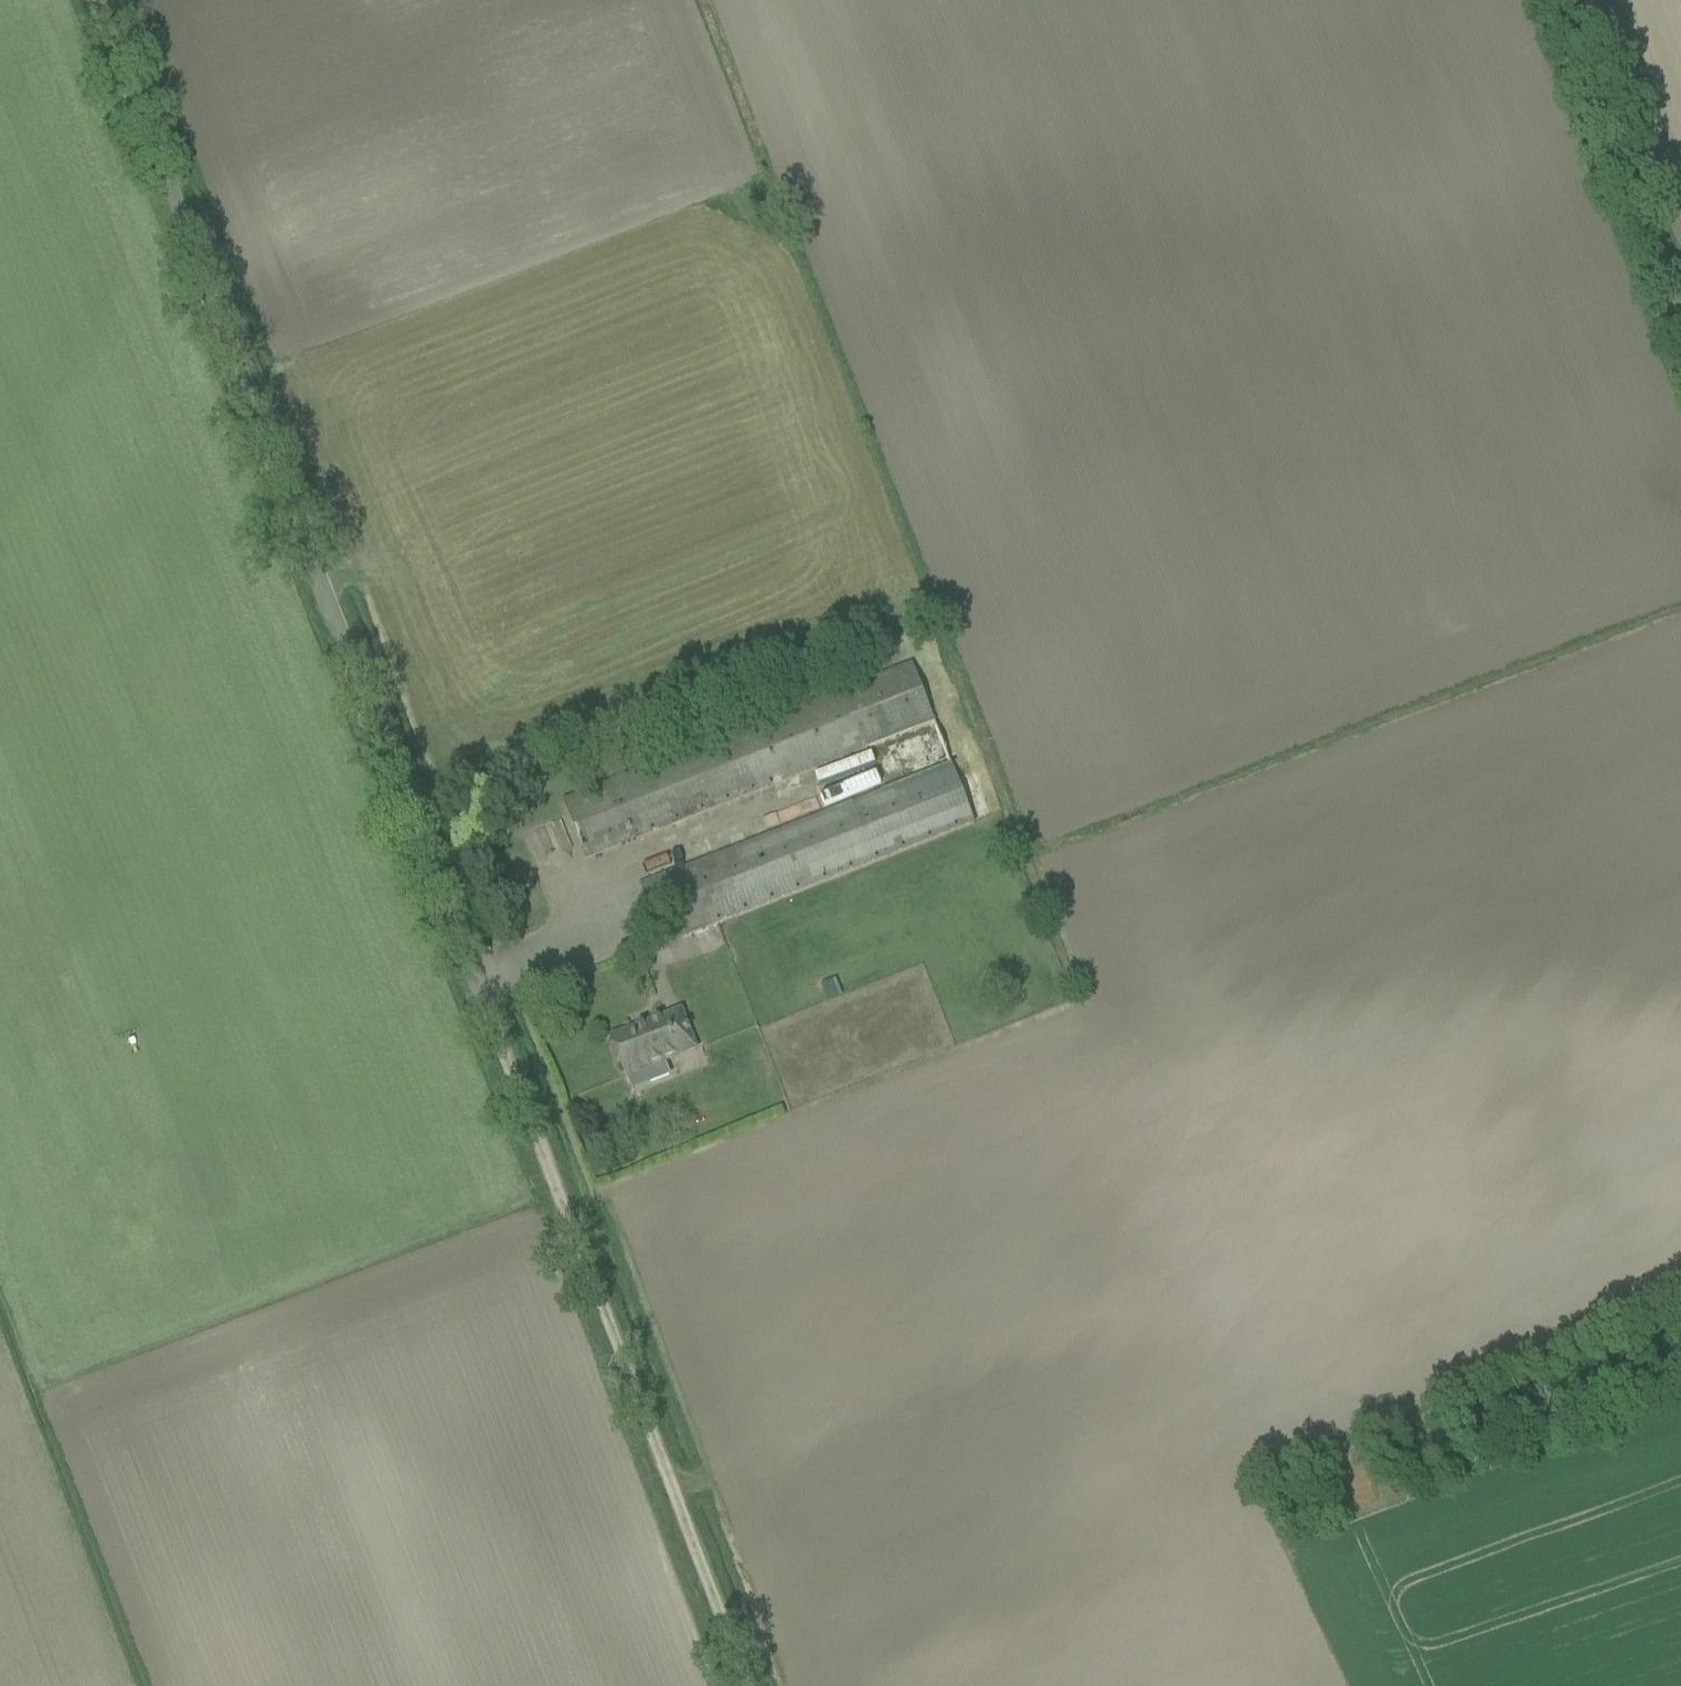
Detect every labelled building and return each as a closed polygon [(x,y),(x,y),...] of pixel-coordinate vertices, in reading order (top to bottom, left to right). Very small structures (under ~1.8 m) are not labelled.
[(585,794),(564,802),(587,861),(608,853),(821,769),(934,724),(911,664),(842,692),(585,794)] [(686,871),(661,880),(662,881),(673,910),(685,939),(709,929),(729,921),(974,824),(951,765),(853,804),(837,810),(706,863),(686,871)] [(632,1033),(612,1041),(626,1078),(646,1070),(652,1085),(672,1077),(666,1062),(696,1051),(681,1014),(632,1033)]
